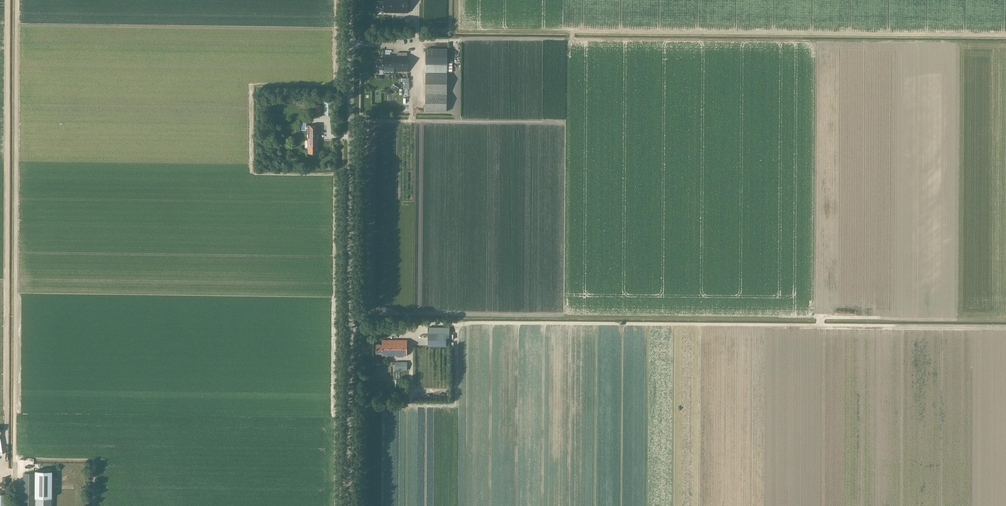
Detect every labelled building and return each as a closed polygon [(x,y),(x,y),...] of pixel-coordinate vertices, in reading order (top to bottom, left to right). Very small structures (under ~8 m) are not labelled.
[(408,0),(383,0),(383,1),(377,1),(377,10),(383,10),(383,12),(408,12),(408,0)] [(447,63),(447,48),(426,48),(425,71),(452,71),(452,63),(447,63)] [(396,74),(396,71),(408,71),(407,71),(408,71),(408,55),(407,55),(407,52),(397,52),(397,55),(383,55),(383,59),(377,59),(377,69),(383,69),(383,74),(396,74)] [(447,72),(425,72),(425,111),(447,111),(447,72)] [(323,98),(323,115),(333,115),(333,98),(323,98)] [(318,125),(308,125),(308,153),(318,153),(318,125)] [(449,327),(427,327),(428,345),(446,345),(446,340),(448,340),(448,338),(446,338),(446,333),(449,333),(449,327)] [(407,355),(407,340),(382,340),(382,344),(376,344),(376,354),(382,354),(382,355),(407,355)] [(52,497),(52,471),(34,470),(34,473),(23,473),(23,494),(34,494),(34,497),(52,497)] [(52,505),(69,505),(69,499),(63,499),(64,494),(69,494),(69,493),(73,493),(73,498),(79,498),(79,492),(64,492),(64,489),(52,489),(52,505)] [(23,494),(23,505),(35,505),(35,498),(35,497),(34,497),(34,494),(23,494)] [(50,498),(35,498),(35,505),(50,505),(50,498)]
